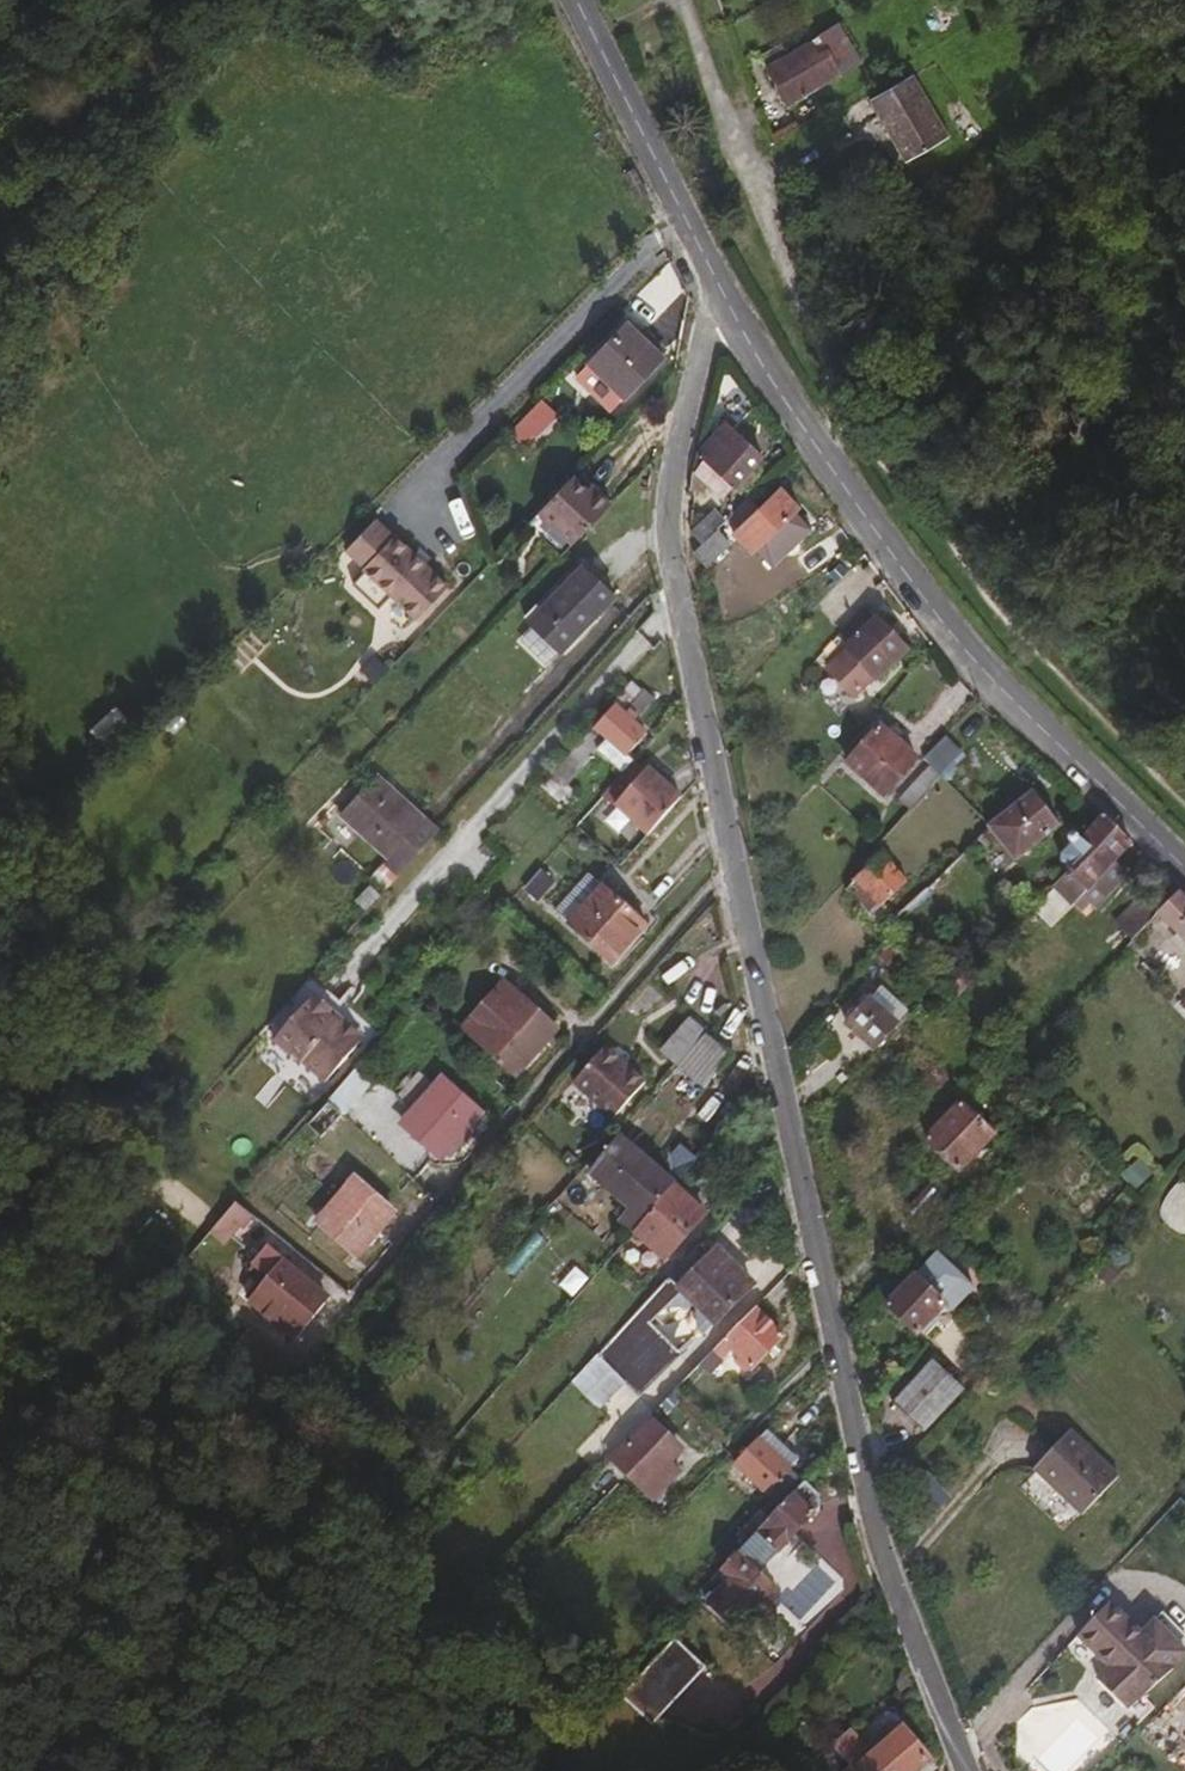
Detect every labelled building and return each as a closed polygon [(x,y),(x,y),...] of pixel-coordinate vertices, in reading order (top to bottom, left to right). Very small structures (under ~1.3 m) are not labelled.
[(794,102),(868,61),(847,25),(794,53),(788,45),(766,57),(794,102)] [(951,131),(920,75),(878,98),(910,155),(951,131)] [(620,394),(658,355),(624,322),(586,361),(620,394)] [(519,441),(549,410),(537,398),(507,428),(519,441)] [(758,457),(724,423),(696,453),(701,457),(707,463),(700,468),(700,473),(708,481),(722,495),(758,457)] [(708,481),(700,473),(700,468),(707,463),(701,457),(691,468),(687,488),(698,491),(708,481)] [(578,532),(616,493),(601,478),(597,483),(579,464),(544,500),(578,532)] [(754,546),(795,507),(777,488),(755,508),(746,498),(731,513),(740,523),(735,528),(754,546)] [(699,538),(719,517),(707,504),(686,525),(699,538)] [(377,516),(343,552),(419,626),(454,590),(377,516)] [(703,563),(727,540),(714,528),(692,549),(703,563)] [(520,692),(609,595),(578,566),(526,621),(529,623),(507,646),(511,649),(493,668),(520,692)] [(903,647),(873,616),(863,624),(855,616),(816,660),(822,665),(841,645),(871,676),(903,647)] [(641,730),(618,710),(636,691),(624,680),(606,699),(610,703),(589,726),(600,735),(620,754),(641,730)] [(912,756),(877,724),(845,759),(880,792),(912,756)] [(935,773),(968,741),(952,724),(918,756),(935,773)] [(676,794),(643,764),(638,769),(626,759),(598,791),(643,832),(676,794)] [(432,831),(371,775),(336,812),(399,869),(432,831)] [(1056,820),(1028,790),(980,825),(989,835),(994,831),(1015,853),(1019,850),(1019,848),(1030,839),(1033,840),(1037,838),(1056,820)] [(1124,869),(1110,856),(1126,839),(1100,811),(1079,834),(1088,844),(1066,867),(1047,885),(1053,891),(1061,885),(1073,898),(1077,895),(1090,906),(1124,869)] [(1066,867),(1088,844),(1079,834),(1078,835),(1070,829),(1064,835),(1069,841),(1056,853),(1058,857),(1061,862),(1066,867)] [(875,902),(902,877),(877,850),(839,886),(876,926),(887,915),(875,902)] [(548,875),(539,866),(531,875),(540,884),(548,875)] [(918,886),(929,875),(921,869),(912,878),(918,886)] [(1153,910),(1173,888),(1160,874),(1138,898),(1151,912),(1153,910)] [(531,893),(540,884),(531,875),(522,885),(531,893)] [(563,921),(595,885),(584,875),(551,909),(563,921)] [(605,959),(638,921),(597,883),(595,885),(563,921),(605,959)] [(1173,888),(1153,910),(1184,944),(1184,900),(1173,888)] [(1128,938),(1151,912),(1138,898),(1114,924),(1128,938)] [(1134,947),(1128,938),(1122,944),(1129,951),(1134,947)] [(500,977),(460,1023),(509,1066),(549,1021),(500,977)] [(311,1070),(351,1026),(340,1016),(333,1017),(325,1010),(329,1005),(311,989),(269,1036),(285,1051),(288,1049),(311,1070)] [(890,1021),(861,993),(838,1018),(867,1045),(890,1021)] [(672,1062),(699,1032),(683,1017),(656,1047),(672,1062)] [(319,1078),(356,1037),(356,1030),(351,1026),(311,1070),(319,1078)] [(697,1085),(723,1054),(699,1032),(672,1062),(697,1085)] [(581,1092),(612,1057),(598,1044),(567,1079),(581,1092)] [(607,1115),(639,1081),(612,1057),(581,1092),(607,1115)] [(434,1152),(474,1106),(442,1077),(401,1122),(434,1152)] [(989,1130),(985,1127),(990,1122),(979,1111),(974,1116),(958,1101),(924,1136),(954,1166),(989,1130)] [(661,1187),(650,1177),(655,1171),(613,1134),(584,1167),(587,1170),(626,1205),(622,1210),(633,1220),(661,1187)] [(582,1175),(587,1170),(584,1167),(581,1165),(576,1170),(582,1175)] [(346,1249),(386,1204),(354,1175),(313,1220),(346,1249)] [(1175,1182),(1168,1185),(1162,1189),(1156,1196),(1153,1203),(1151,1210),(1152,1217),(1161,1230),(1166,1234),(1180,1238),(1184,1237),(1184,1190),(1175,1182)] [(658,1256),(699,1211),(668,1183),(663,1189),(661,1187),(633,1220),(626,1227),(658,1256)] [(254,1217),(232,1199),(196,1240),(211,1253),(227,1235),(235,1225),(241,1231),(254,1217)] [(234,1240),(241,1231),(235,1225),(227,1235),(234,1240)] [(312,1266),(286,1244),(276,1256),(301,1278),(312,1266)] [(667,1362),(635,1330),(660,1306),(685,1307),(685,1330),(691,1337),(744,1284),(708,1247),(701,1255),(689,1244),(589,1353),(633,1397),(667,1362)] [(260,1274),(276,1256),(269,1251),(254,1268),(260,1274)] [(315,1298),(319,1294),(301,1278),(276,1256),(260,1274),(226,1314),(270,1354),(318,1300),(315,1298)] [(946,1305),(913,1271),(882,1302),(912,1331),(936,1307),(941,1311),(946,1305)] [(741,1368),(776,1332),(747,1305),(699,1354),(709,1364),(727,1347),(734,1354),(730,1357),(741,1368)] [(916,1427),(956,1386),(928,1358),(888,1399),(916,1427)] [(664,1456),(673,1447),(659,1432),(662,1430),(647,1415),(605,1458),(633,1487),(636,1485),(646,1495),(675,1467),(664,1456)] [(1111,1472),(1064,1426),(1028,1462),(1075,1508),(1111,1472)] [(783,1465),(791,1456),(762,1427),(728,1460),(759,1490),(783,1465)] [(743,1534),(796,1477),(783,1465),(759,1490),(764,1495),(734,1526),(743,1534)] [(751,1569),(814,1504),(813,1488),(799,1475),(796,1477),(743,1534),(715,1564),(724,1573),(701,1598),(729,1624),(739,1613),(747,1621),(758,1621),(765,1613),(767,1604),(758,1596),(768,1585),(751,1569)] [(590,1495),(602,1484),(594,1476),(582,1487),(590,1495)] [(720,1551),(729,1542),(725,1537),(715,1546),(720,1551)] [(1085,1638),(1116,1606),(1104,1595),(1074,1628),(1085,1638)] [(1170,1656),(1168,1654),(1181,1641),(1150,1613),(1137,1625),(1116,1606),(1085,1638),(1107,1659),(1095,1672),(1126,1700),(1138,1687),(1140,1688),(1170,1656)] [(623,1690),(652,1720),(705,1670),(677,1640),(623,1690)] [(922,1753),(895,1723),(867,1748),(844,1723),(826,1739),(844,1758),(849,1755),(853,1759),(864,1770),(902,1770),(922,1753)] [(853,1759),(840,1770),(864,1770),(853,1759)]
